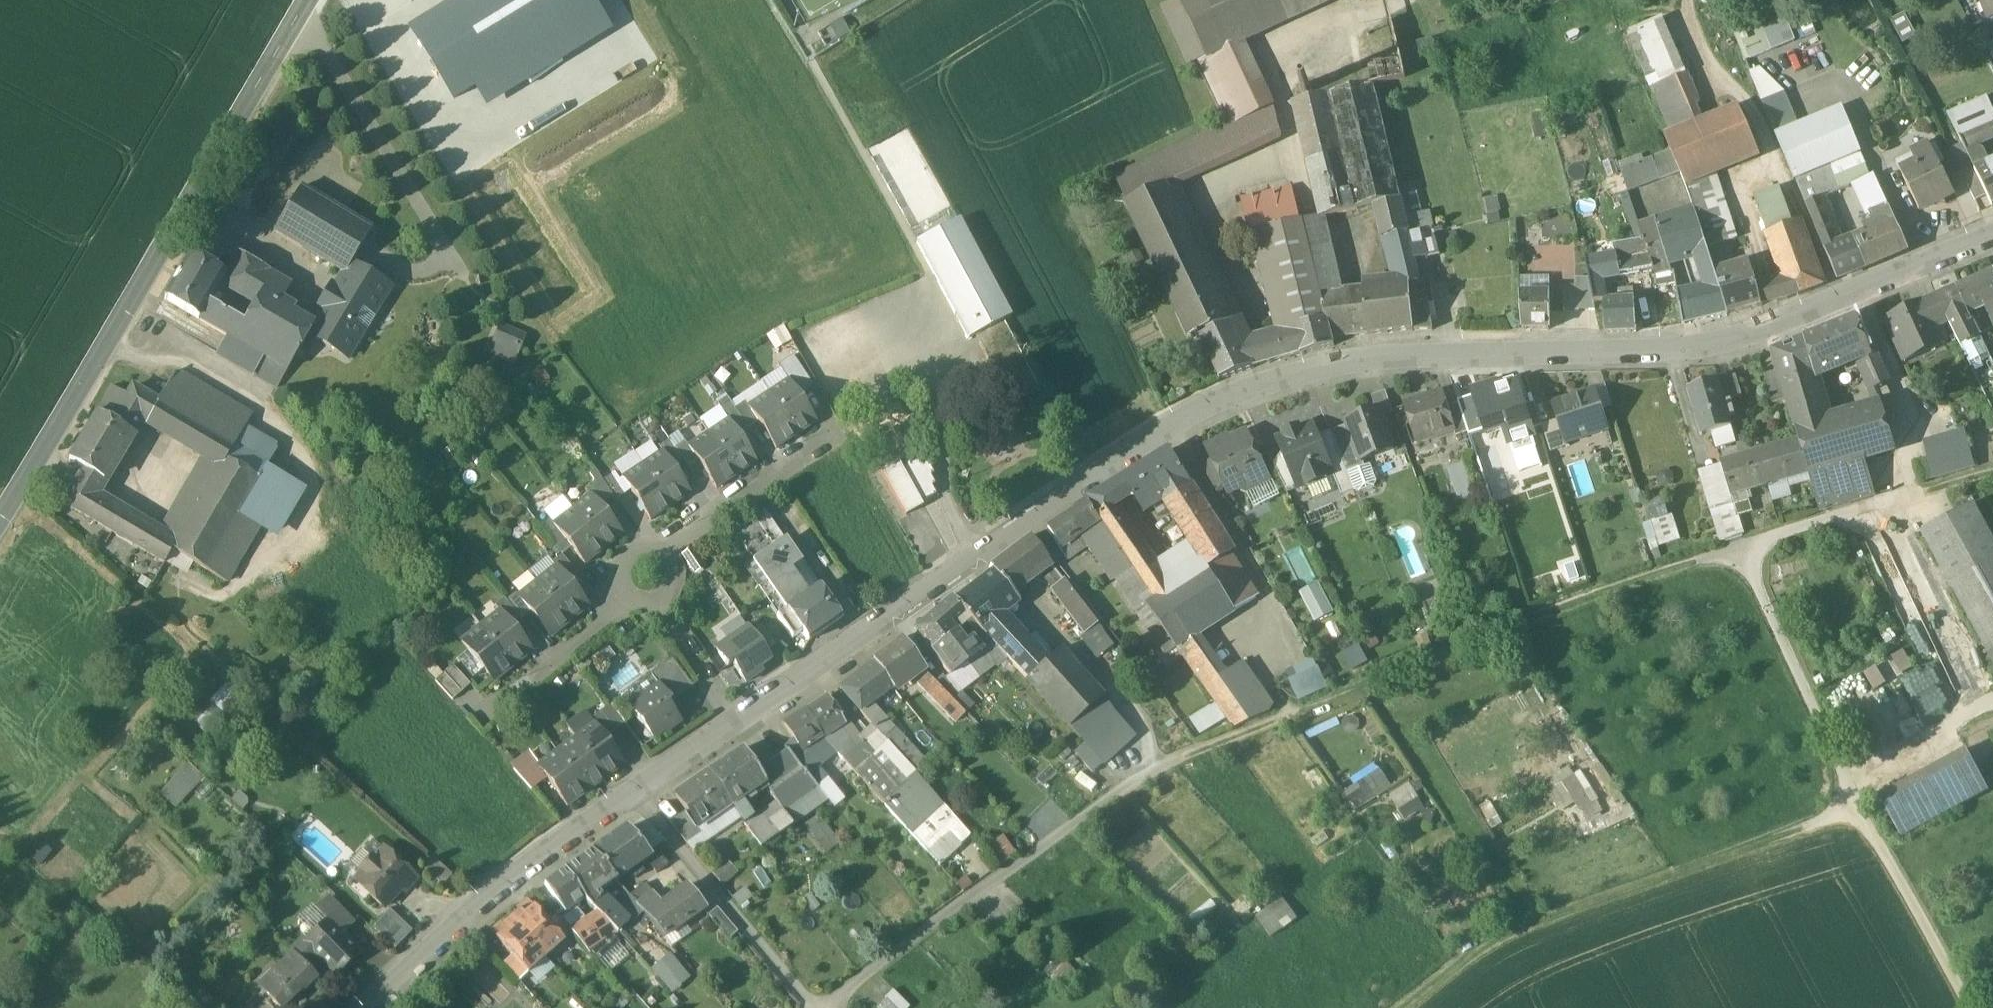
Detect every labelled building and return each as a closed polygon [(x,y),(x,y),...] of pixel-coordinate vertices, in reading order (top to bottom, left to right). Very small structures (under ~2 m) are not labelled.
[(455,99),(473,88),(600,10),(593,0),(460,0),(412,30),(455,99)] [(1206,58),(1243,40),(1298,15),(1291,0),(1179,0),(1206,58)] [(1298,15),(1330,0),(1291,0),(1298,15)] [(1979,3),(1981,2),(1989,22),(1986,23),(1987,25),(1992,23),(1992,0),(1977,0),(1979,3)] [(612,31),(600,10),(473,88),(486,108),(612,31)] [(1903,36),(1915,30),(1906,13),(1894,19),(1903,36)] [(1663,17),(1627,33),(1650,89),(1653,88),(1678,78),(1687,74),(1663,17)] [(1792,18),(1765,26),(1772,49),(1799,41),(1792,18)] [(1760,26),(1740,34),(1750,60),(1771,51),(1760,26)] [(1206,58),(1195,63),(1223,126),(1273,102),(1243,40),(1206,58)] [(1784,91),(1760,68),(1750,72),(1775,134),(1798,125),(1784,91)] [(1697,124),(1678,78),(1653,88),(1671,134),(1697,124)] [(1363,86),(1293,103),(1321,219),(1374,206),(1400,200),(1397,187),(1373,86),(1372,84),(1363,86)] [(1310,85),(1307,84),(1304,85),(1302,87),(1301,90),(1302,91),(1302,93),(1303,94),(1305,95),(1307,96),(1309,95),(1311,94),(1312,93),(1313,90),(1312,88),(1312,87),(1310,85)] [(1984,99),(1992,114),(1992,95),(1984,99)] [(1948,115),(1960,139),(1992,124),(1992,115),(1992,114),(1984,99),(1948,115)] [(1223,126),(1116,178),(1130,207),(1168,188),(1281,133),(1273,102),(1223,126)] [(1671,134),(1666,137),(1671,150),(1682,174),(1686,184),(1716,172),(1759,154),(1738,107),(1697,124),(1671,134)] [(1798,125),(1775,134),(1795,180),(1796,180),(1830,166),(1861,153),(1842,107),(1798,125)] [(1960,139),(1963,145),(1967,153),(1982,146),(1992,141),(1992,124),(1960,139)] [(1941,168),(1930,145),(1912,154),(1896,162),(1920,210),(1954,193),(1941,168)] [(1963,145),(1950,150),(1955,161),(1957,164),(1970,159),(1967,153),(1963,145)] [(1982,146),(1967,153),(1970,159),(1976,171),(1990,165),(1982,146)] [(1671,150),(1620,170),(1628,193),(1682,174),(1671,150)] [(1861,153),(1830,166),(1841,190),(1857,183),(1871,177),(1861,153)] [(1976,171),(1970,159),(1957,164),(1966,183),(1975,200),(1987,195),(1976,171)] [(1955,161),(1941,168),(1952,190),(1966,183),(1957,164),(1955,161)] [(1976,171),(1987,195),(1992,206),(1992,164),(1990,165),(1976,171)] [(1830,166),(1796,180),(1806,204),(1821,198),(1841,190),(1830,166)] [(1686,184),(1698,219),(1698,220),(1703,237),(1707,248),(1738,238),(1716,172),(1686,184)] [(1876,175),(1871,177),(1857,183),(1876,229),(1895,222),(1876,175)] [(1426,230),(1415,183),(1397,187),(1400,200),(1409,235),(1426,230)] [(276,231),(346,272),(350,265),(372,230),(302,188),(276,231)] [(1214,286),(1168,188),(1130,207),(1176,304),(1214,286)] [(1779,190),(1776,189),(1754,197),(1767,232),(1791,223),(1779,190)] [(1296,193),(1269,199),(1271,208),(1292,203),(1297,222),(1303,220),(1296,193)] [(1841,244),(1821,198),(1806,204),(1825,251),(1841,244)] [(1292,203),(1271,208),(1269,199),(1262,201),(1269,228),(1297,222),(1292,203)] [(1400,284),(1363,288),(1365,300),(1351,301),(1354,336),(1414,330),(1433,329),(1425,281),(1423,281),(1423,276),(1418,277),(1415,260),(1440,254),(1434,228),(1426,230),(1409,235),(1400,200),(1374,206),(1382,239),(1389,237),(1400,284)] [(1262,201),(1243,205),(1250,234),(1253,234),(1252,232),(1269,228),(1262,201)] [(1321,219),(1303,223),(1311,253),(1321,293),(1343,290),(1325,218),(1321,219)] [(1297,222),(1269,228),(1277,260),(1311,253),(1303,223),(1303,220),(1297,222)] [(1698,220),(1645,234),(1646,240),(1652,269),(1656,274),(1674,270),(1684,261),(1679,244),(1703,237),(1698,220)] [(1824,284),(1797,221),(1791,223),(1767,232),(1784,278),(1774,281),(1779,300),(1824,284)] [(1876,229),(1841,244),(1852,273),(1907,250),(1895,222),(1876,229)] [(918,245),(969,339),(976,336),(1004,321),(1010,317),(960,223),(918,245)] [(1269,228),(1252,232),(1253,234),(1260,264),(1277,260),(1269,228)] [(1277,260),(1260,264),(1253,234),(1250,234),(1273,336),(1279,334),(1294,330),(1277,260)] [(1703,237),(1679,244),(1684,261),(1697,258),(1709,255),(1707,248),(1703,237)] [(1646,240),(1614,246),(1616,255),(1621,276),(1652,269),(1646,240)] [(1841,244),(1825,251),(1835,274),(1836,276),(1838,277),(1839,278),(1852,273),(1841,244)] [(253,263),(236,253),(223,273),(225,274),(224,276),(242,287),(241,283),(253,263)] [(1311,253),(1277,260),(1294,330),(1279,334),(1285,358),(1334,345),(1333,339),(1321,293),(1311,253)] [(190,254),(164,299),(199,319),(208,303),(210,304),(217,293),(215,292),(224,276),(225,274),(223,273),(190,254)] [(1616,255),(1586,262),(1590,282),(1621,276),(1616,255)] [(1709,255),(1697,258),(1705,282),(1717,279),(1715,271),(1709,255)] [(1750,261),(1715,271),(1717,279),(1718,283),(1726,314),(1779,300),(1774,281),(1756,286),(1750,261)] [(267,272),(253,263),(241,283),(242,287),(245,301),(254,307),(261,296),(255,292),(267,272)] [(325,309),(309,336),(348,359),(365,330),(352,323),(360,310),(373,318),(390,289),(350,265),(346,272),(335,291),(332,289),(321,307),(325,309)] [(1674,270),(1656,274),(1657,287),(1676,284),(1674,270)] [(1961,285),(1961,286),(1959,287),(1969,310),(1969,311),(1992,300),(1992,271),(1961,285)] [(291,286),(267,272),(255,292),(261,296),(279,307),(291,286)] [(1576,286),(1563,286),(1563,310),(1595,310),(1594,303),(1591,289),(1588,278),(1575,279),(1576,286)] [(1549,279),(1520,280),(1521,329),(1523,329),(1523,330),(1549,329),(1551,328),(1549,279)] [(1718,283),(1691,291),(1691,289),(1676,293),(1684,325),(1726,314),(1718,283)] [(1214,286),(1176,304),(1197,348),(1204,345),(1199,334),(1195,326),(1226,310),(1214,286)] [(1603,287),(1591,289),(1594,303),(1604,301),(1604,300),(1605,300),(1603,287)] [(1957,288),(1956,287),(1936,295),(1947,319),(1967,311),(1969,310),(1959,287),(1957,288)] [(1343,290),(1321,293),(1333,339),(1354,336),(1351,301),(1349,289),(1343,290)] [(1605,300),(1604,300),(1604,301),(1605,332),(1635,331),(1633,292),(1624,292),(1624,299),(1605,300)] [(1936,295),(1886,319),(1903,357),(1943,339),(1938,327),(1949,322),(1947,319),(1936,295)] [(254,307),(245,324),(243,323),(234,340),(265,358),(291,314),(279,307),(261,296),(254,307)] [(210,304),(208,303),(199,319),(229,337),(234,340),(243,323),(210,304)] [(1226,310),(1195,326),(1199,334),(1232,323),(1226,310)] [(1971,321),(1967,311),(1947,319),(1949,322),(1971,365),(1990,356),(1973,320),(1971,321)] [(291,314),(265,358),(288,371),(309,336),(314,327),(291,314)] [(1856,317),(1819,332),(1834,368),(1860,357),(1871,353),(1871,352),(1856,317)] [(1004,321),(976,336),(994,370),(1004,390),(1031,375),(1032,375),(1004,321)] [(1232,323),(1199,334),(1204,345),(1221,379),(1253,367),(1269,363),(1258,340),(1243,344),(1232,323)] [(1987,324),(1979,327),(1982,333),(1990,330),(1987,324)] [(776,348),(794,340),(787,325),(769,334),(776,348)] [(489,351),(515,364),(526,343),(500,329),(489,351)] [(1819,332),(1773,351),(1778,370),(1787,399),(1795,429),(1829,419),(1816,375),(1834,368),(1819,332)] [(1273,336),(1258,340),(1269,363),(1285,358),(1279,334),(1273,336)] [(255,375),(265,358),(234,340),(229,337),(218,354),(255,375)] [(1889,384),(1874,351),(1871,352),(1871,353),(1860,357),(1874,390),(1889,384)] [(814,386),(794,356),(779,366),(788,380),(799,395),(814,386)] [(288,371),(265,358),(255,375),(278,389),(288,371)] [(1778,370),(1765,374),(1773,403),(1787,399),(1778,370)] [(178,371),(159,404),(148,423),(221,465),(224,460),(251,413),(178,371)] [(1031,375),(1004,390),(1014,409),(1041,394),(1031,375)] [(799,395),(788,380),(768,393),(797,436),(817,422),(799,395)] [(1717,380),(1689,388),(1702,435),(1712,432),(1716,447),(1736,442),(1728,416),(1735,414),(1730,400),(1724,402),(1717,380)] [(1511,444),(1533,437),(1530,429),(1523,407),(1515,384),(1499,390),(1497,384),(1475,392),(1476,395),(1487,429),(1488,433),(1505,428),(1511,444)] [(112,388),(98,412),(113,422),(128,397),(112,388)] [(159,404),(133,388),(128,397),(113,422),(132,433),(141,418),(148,423),(159,404)] [(1596,391),(1554,405),(1559,420),(1566,441),(1567,441),(1608,427),(1596,391)] [(797,436),(768,393),(748,407),(758,422),(777,449),(797,436)] [(1435,393),(1423,397),(1423,399),(1405,405),(1416,440),(1453,428),(1454,428),(1448,407),(1443,393),(1436,395),(1435,393)] [(1469,435),(1487,429),(1476,395),(1458,401),(1459,404),(1469,433),(1469,435)] [(735,408),(728,398),(718,405),(728,420),(739,435),(749,428),(735,408)] [(748,407),(745,402),(735,408),(749,428),(758,422),(748,407)] [(1534,403),(1523,407),(1530,429),(1542,425),(1534,403)] [(1459,404),(1448,407),(1454,428),(1453,428),(1456,437),(1469,433),(1459,404)] [(1829,419),(1795,429),(1799,441),(1809,475),(1863,459),(1896,449),(1881,404),(1829,419)] [(1378,408),(1346,420),(1352,434),(1362,461),(1363,460),(1394,449),(1378,408)] [(113,422),(98,412),(69,460),(85,469),(104,481),(113,465),(121,452),(132,433),(113,422)] [(728,420),(709,433),(737,476),(757,462),(739,435),(728,420)] [(1559,420),(1542,425),(1550,452),(1569,446),(1567,441),(1566,441),(1559,420)] [(1323,445),(1313,424),(1301,429),(1299,426),(1298,426),(1298,427),(1285,433),(1284,432),(1283,433),(1284,436),(1277,440),(1283,454),(1284,453),(1287,459),(1298,485),(1299,488),(1306,485),(1307,487),(1328,479),(1327,476),(1333,473),(1334,473),(1323,445)] [(244,426),(224,460),(259,480),(279,446),(244,426)] [(737,476),(709,433),(689,447),(699,462),(717,489),(737,476)] [(1245,434),(1232,441),(1231,441),(1230,445),(1223,449),(1219,447),(1211,451),(1212,455),(1228,487),(1230,491),(1240,487),(1241,490),(1246,491),(1256,486),(1258,481),(1257,479),(1265,475),(1245,434)] [(1352,434),(1334,441),(1348,474),(1365,467),(1363,460),(1362,461),(1352,434)] [(1964,434),(1924,446),(1928,460),(1916,464),(1917,465),(1922,482),(1974,468),(1964,434)] [(1533,437),(1511,444),(1514,455),(1536,448),(1533,437)] [(675,448),(670,440),(660,447),(663,451),(673,467),(683,460),(675,448)] [(1348,474),(1334,441),(1323,445),(1334,473),(1333,473),(1336,482),(1349,477),(1348,474)] [(1799,441),(1759,452),(1768,486),(1809,475),(1799,441)] [(685,442),(675,448),(683,460),(689,468),(699,462),(689,447),(685,442)] [(1168,449),(1123,479),(1135,498),(1145,513),(1164,501),(1191,483),(1168,449)] [(673,467),(663,451),(643,465),(671,507),(691,494),(673,467)] [(121,452),(113,465),(122,470),(129,457),(121,452)] [(1759,452),(1721,463),(1734,503),(1737,515),(1753,510),(1747,492),(1768,486),(1759,452)] [(927,453),(902,466),(922,502),(937,494),(932,486),(935,485),(931,476),(934,474),(929,465),(933,464),(927,453)] [(1212,455),(1200,461),(1218,493),(1228,487),(1212,455)] [(1287,459),(1274,465),(1286,489),(1298,485),(1287,459)] [(1863,459),(1809,475),(1820,512),(1874,496),(1863,459)] [(174,544),(170,551),(172,552),(205,571),(214,557),(239,515),(259,480),(224,460),(221,465),(174,544)] [(900,462),(882,472),(907,516),(924,506),(922,502),(902,466),(900,462)] [(643,465),(623,478),(651,520),(671,507),(643,465)] [(1365,467),(1348,474),(1349,477),(1354,490),(1359,492),(1375,487),(1377,482),(1371,465),(1365,467)] [(104,481),(85,469),(64,505),(165,564),(172,552),(170,551),(174,544),(94,497),(104,481)] [(627,491),(613,472),(603,479),(617,498),(627,491)] [(1174,589),(1120,508),(1135,498),(1123,479),(1089,501),(1101,519),(1122,550),(1134,567),(1156,601),(1174,589)] [(259,480),(239,515),(261,527),(274,535),(294,501),(259,480)] [(1219,525),(1191,483),(1164,501),(1190,541),(1170,554),(1187,581),(1207,567),(1236,610),(1257,596),(1230,555),(1233,554),(1215,527),(1219,525)] [(623,534),(591,495),(573,509),(604,549),(623,534)] [(1664,499),(1645,504),(1650,519),(1668,514),(1664,499)] [(1089,501),(1058,522),(1057,521),(1047,528),(1060,547),(1101,519),(1089,501)] [(1737,515),(1734,503),(1716,507),(1726,542),(1743,536),(1737,515)] [(1921,532),(1988,655),(1992,652),(1992,539),(1974,503),(1921,532)] [(604,549),(573,509),(554,524),(572,548),(585,564),(604,549)] [(787,542),(765,510),(734,531),(754,561),(775,546),(777,549),(787,542)] [(239,515),(214,557),(236,570),(261,527),(239,515)] [(554,524),(550,519),(540,527),(562,555),(563,555),(572,548),(554,524)] [(1122,550),(1101,519),(1060,547),(1059,547),(1068,560),(1089,546),(1088,545),(1092,543),(1104,562),(1122,550)] [(1029,536),(991,569),(992,570),(1012,593),(1020,586),(1050,561),(1029,536)] [(800,562),(787,542),(777,549),(790,569),(800,562)] [(1903,580),(1885,542),(1870,550),(1887,588),(1903,580)] [(777,549),(775,546),(754,561),(788,610),(808,595),(790,569),(777,549)] [(1122,550),(1104,562),(1116,579),(1134,567),(1122,550)] [(563,555),(562,555),(553,562),(557,567),(568,581),(577,573),(563,555)] [(236,570),(214,557),(205,571),(227,584),(236,570)] [(568,581),(557,567),(538,582),(570,622),(588,607),(568,581)] [(1134,567),(1116,579),(1139,613),(1149,606),(1156,601),(1134,567)] [(1156,601),(1149,606),(1167,633),(1178,648),(1198,635),(1236,610),(1207,567),(1187,581),(1174,589),(1156,601)] [(992,570),(958,599),(968,611),(984,630),(1003,613),(1018,601),(1012,593),(992,570)] [(570,622),(538,582),(519,596),(531,611),(551,636),(570,622)] [(1098,624),(1066,583),(1053,593),(1083,634),(1084,635),(1098,624)] [(1026,594),(1020,586),(1012,593),(1018,601),(1026,594)] [(788,610),(778,617),(793,638),(803,631),(809,641),(841,619),(820,588),(808,595),(788,610)] [(519,596),(516,593),(507,600),(522,619),(531,611),(519,596)] [(1327,595),(1315,599),(1322,618),(1334,613),(1327,595)] [(955,596),(939,609),(952,625),(968,611),(958,599),(955,596)] [(519,616),(505,598),(495,606),(500,612),(510,624),(519,616)] [(1167,633),(1149,606),(1139,613),(1157,640),(1167,633)] [(939,609),(915,629),(933,651),(957,630),(952,625),(939,609)] [(510,624),(500,612),(481,626),(513,666),(532,652),(510,624)] [(1026,640),(1003,613),(984,630),(1007,657),(1026,640)] [(1113,643),(1098,624),(1084,635),(1083,634),(1080,637),(1095,657),(1113,643)] [(513,666),(481,626),(463,641),(494,681),(513,666)] [(748,626),(716,648),(728,666),(733,663),(747,682),(753,678),(751,674),(771,660),(766,651),(752,632),(748,626)] [(775,645),(762,626),(752,632),(766,651),(775,645)] [(933,651),(931,652),(952,676),(982,650),(973,639),(968,643),(957,630),(933,651)] [(1007,657),(984,630),(973,639),(982,650),(996,666),(1007,657)] [(1984,678),(1965,633),(1937,644),(1956,690),(1984,678)] [(1224,673),(1198,635),(1178,648),(1203,686),(1224,673)] [(903,638),(874,660),(875,663),(894,687),(895,689),(912,676),(922,668),(924,667),(903,638)] [(1046,663),(1026,640),(1007,657),(1026,679),(1046,663)] [(1352,669),(1368,661),(1359,645),(1344,654),(1352,669)] [(1120,647),(1104,659),(1110,667),(1126,655),(1120,647)] [(1864,671),(1874,690),(1917,667),(1907,649),(1864,671)] [(1046,663),(1026,679),(1068,728),(1103,698),(1061,650),(1046,663)] [(1282,656),(1293,680),(1321,666),(1317,658),(1299,667),(1292,651),(1282,656)] [(672,658),(651,673),(659,684),(672,701),(693,686),(672,658)] [(1272,707),(1241,661),(1224,673),(1203,686),(1234,733),(1272,707)] [(875,663),(842,688),(860,711),(873,702),(894,687),(875,663)] [(471,685),(453,665),(436,681),(453,701),(471,685)] [(937,684),(922,668),(912,676),(956,723),(965,714),(954,702),(937,684)] [(1300,699),(1332,689),(1325,669),(1294,679),(1300,699)] [(963,694),(946,676),(937,684),(954,702),(963,694)] [(659,684),(629,706),(654,739),(664,731),(666,734),(682,722),(669,703),(672,701),(659,684)] [(828,697),(806,710),(824,738),(841,727),(846,724),(828,697)] [(1103,698),(1068,728),(1084,748),(1100,766),(1136,737),(1103,698)] [(896,728),(873,702),(860,711),(874,728),(884,739),(896,728)] [(625,723),(611,704),(601,711),(615,731),(625,723)] [(824,738),(806,710),(785,724),(796,741),(803,752),(814,745),(824,738)] [(615,731),(601,711),(592,718),(595,723),(606,738),(615,731)] [(1347,717),(1342,723),(1343,730),(1349,733),(1355,732),(1359,727),(1358,721),(1353,717),(1347,717)] [(1335,719),(1307,732),(1311,740),(1339,726),(1335,719)] [(606,738),(595,723),(576,737),(606,778),(625,764),(606,738)] [(1527,724),(1520,727),(1523,733),(1529,730),(1527,724)] [(841,727),(824,738),(837,753),(842,758),(856,747),(841,727)] [(884,739),(874,728),(863,737),(866,740),(856,747),(842,758),(911,834),(939,809),(940,808),(914,779),(916,775),(884,739)] [(929,764),(896,728),(884,739),(916,775),(929,764)] [(606,778),(576,737),(557,751),(587,792),(598,784),(597,783),(604,777),(605,779),(606,778)] [(837,753),(824,738),(814,745),(818,751),(810,756),(817,765),(820,761),(823,765),(837,753)] [(803,752),(796,741),(787,747),(798,764),(809,756),(810,756),(818,751),(814,745),(803,752)] [(798,764),(787,747),(757,768),(766,782),(764,783),(785,812),(807,796),(816,789),(809,779),(798,764)] [(743,748),(708,772),(732,806),(740,800),(764,783),(766,782),(757,768),(743,748)] [(1100,766),(1084,748),(1076,754),(1092,773),(1100,766)] [(587,792),(557,751),(538,765),(568,806),(587,792)] [(1966,751),(1878,798),(1901,839),(1989,791),(1966,751)] [(810,756),(809,756),(798,764),(809,779),(820,769),(817,765),(810,756)] [(160,793),(177,808),(205,777),(188,762),(160,793)] [(1577,762),(1546,782),(1551,791),(1548,792),(1561,812),(1575,803),(1587,821),(1607,809),(1577,762)] [(1351,780),(1355,787),(1377,772),(1373,766),(1351,780)] [(820,769),(809,779),(816,789),(828,779),(820,769)] [(1355,787),(1345,793),(1357,811),(1392,788),(1380,770),(1377,772),(1355,787)] [(708,772),(676,795),(687,811),(700,828),(732,806),(708,772)] [(1614,782),(1601,790),(1611,805),(1623,798),(1614,782)] [(1409,783),(1389,796),(1400,813),(1420,801),(1409,783)] [(816,789),(807,796),(816,809),(828,800),(816,789)] [(1624,799),(1612,807),(1622,823),(1634,815),(1624,799)] [(752,818),(740,800),(732,806),(745,824),(752,818)] [(1420,801),(1400,813),(1405,821),(1425,808),(1420,801)] [(1490,805),(1481,811),(1492,829),(1501,824),(1490,805)] [(939,809),(911,834),(941,866),(961,847),(947,832),(954,826),(939,809)] [(1435,812),(1429,810),(1424,821),(1430,823),(1435,812)] [(687,811),(671,822),(687,844),(703,832),(700,828),(687,811)] [(784,812),(760,829),(752,818),(745,824),(762,847),(793,825),(784,812)] [(1602,814),(1587,821),(1593,833),(1608,826),(1602,814)] [(664,841),(649,823),(634,835),(649,854),(664,841)] [(1581,826),(1574,829),(1578,840),(1586,837),(1581,826)] [(627,827),(591,852),(616,881),(617,882),(630,873),(640,866),(647,861),(652,857),(651,856),(649,854),(634,835),(627,827)] [(1323,833),(1311,840),(1316,848),(1328,841),(1323,833)] [(1003,835),(984,849),(997,868),(1016,854),(1003,835)] [(1389,841),(1382,846),(1391,859),(1397,854),(1389,841)] [(385,849),(375,861),(373,859),(362,870),(365,872),(356,881),(385,907),(405,885),(402,882),(411,873),(385,849)] [(669,865),(657,851),(651,856),(652,857),(647,861),(657,874),(669,865)] [(616,881),(591,852),(565,870),(586,900),(585,901),(586,902),(596,894),(616,881)] [(452,875),(435,859),(425,870),(443,886),(452,875)] [(640,866),(630,873),(634,879),(644,873),(640,866)] [(723,867),(713,875),(721,884),(731,877),(723,867)] [(586,900),(565,870),(545,884),(565,914),(585,901),(586,900)] [(654,894),(646,884),(629,896),(637,905),(654,894)] [(661,905),(654,894),(637,905),(644,913),(664,937),(706,909),(687,886),(661,905)] [(629,896),(626,893),(615,904),(631,920),(630,921),(633,924),(644,913),(629,896)] [(601,898),(600,897),(599,898),(596,894),(586,902),(597,912),(597,911),(606,919),(614,911),(601,898)] [(620,916),(611,925),(618,933),(630,921),(631,920),(615,904),(604,895),(601,898),(614,911),(620,916)] [(1246,895),(1232,908),(1241,919),(1255,906),(1246,895)] [(355,923),(328,899),(317,910),(328,921),(329,921),(343,935),(355,923)] [(1283,900),(1257,919),(1271,938),(1297,919),(1283,900)] [(549,925),(534,908),(525,916),(521,912),(513,919),(546,957),(563,942),(549,925)] [(738,933),(718,908),(709,916),(729,940),(738,933)] [(1228,908),(1220,915),(1231,929),(1240,923),(1228,908)] [(413,931),(390,910),(373,928),(396,949),(413,931)] [(606,919),(597,911),(597,912),(570,930),(599,962),(620,943),(615,937),(618,933),(611,925),(606,919)] [(620,916),(614,911),(606,919),(611,925),(620,916)] [(573,934),(558,917),(549,925),(563,942),(573,934)] [(546,957),(513,919),(504,926),(508,931),(499,939),(513,955),(528,973),(546,957)] [(328,921),(308,941),(304,937),(290,950),(294,954),(294,953),(307,967),(319,956),(337,974),(360,952),(343,935),(329,921),(328,921)] [(671,952),(652,970),(675,993),(694,974),(671,952)] [(263,983),(274,994),(270,998),(279,1007),(283,1007),(303,989),(303,990),(317,977),(307,967),(294,953),(294,954),(263,983)] [(528,973),(513,955),(504,964),(519,981),(528,973)] [(895,990),(877,1007),(910,1007),(911,1007),(895,990)]
